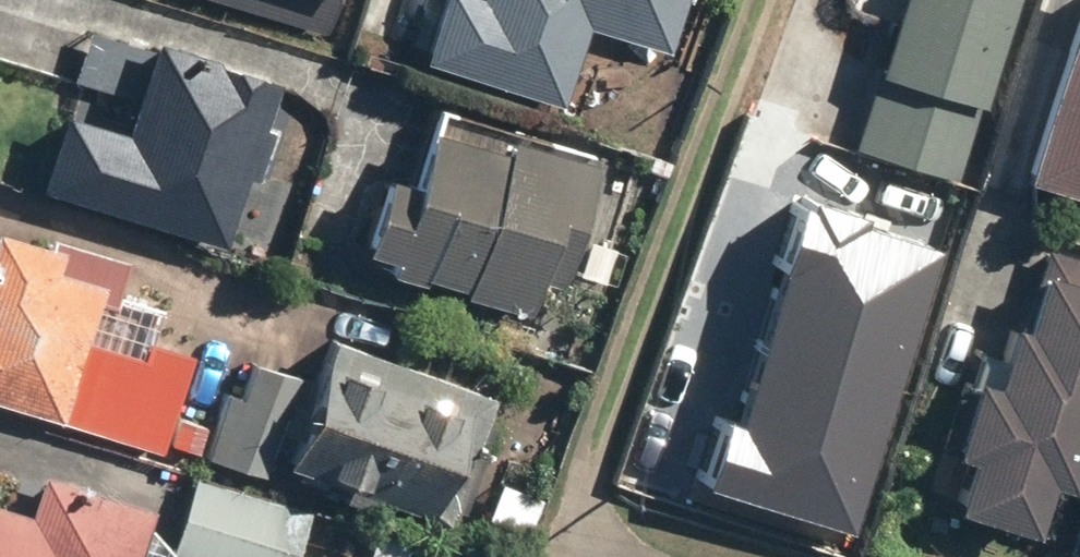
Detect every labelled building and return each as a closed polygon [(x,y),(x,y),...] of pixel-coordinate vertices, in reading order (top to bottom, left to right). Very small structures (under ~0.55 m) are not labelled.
[(342,15),(345,0),(277,0),(342,15)] [(688,0),(470,0),(468,4),(454,0),(439,0),(415,79),(502,105),(509,80),(565,97),(582,41),(667,67),(688,0)] [(1008,0),(891,0),(847,147),(955,179),(1008,0)] [(1021,175),(1079,194),(1079,0),(1021,175)] [(218,246),(273,79),(146,37),(144,46),(88,28),(70,82),(128,101),(119,127),(62,108),(36,186),(218,246)] [(502,150),(425,124),(406,181),(380,173),(355,247),(385,257),(381,270),(414,281),(416,274),(458,288),(456,293),(526,316),(538,281),(556,287),(597,165),(507,135),(502,150)] [(952,215),(865,188),(816,344),(708,310),(681,394),(715,404),(689,488),(765,512),(767,505),(852,531),(952,215)] [(138,353),(85,336),(96,302),(109,306),(125,257),(47,233),(43,244),(0,230),(0,401),(160,452),(191,353),(142,338),(138,353)] [(1044,245),(1013,346),(979,335),(948,434),(977,443),(959,500),(1044,526),(1060,474),(1078,480),(1079,473),(1079,256),(1044,245)] [(488,394),(312,334),(297,376),(248,360),(236,394),(225,390),(203,455),(263,476),(269,457),(446,517),(488,394)] [(27,511),(0,503),(0,556),(133,556),(149,506),(38,473),(27,511)] [(191,481),(170,550),(193,556),(297,556),(309,518),(191,481)]
